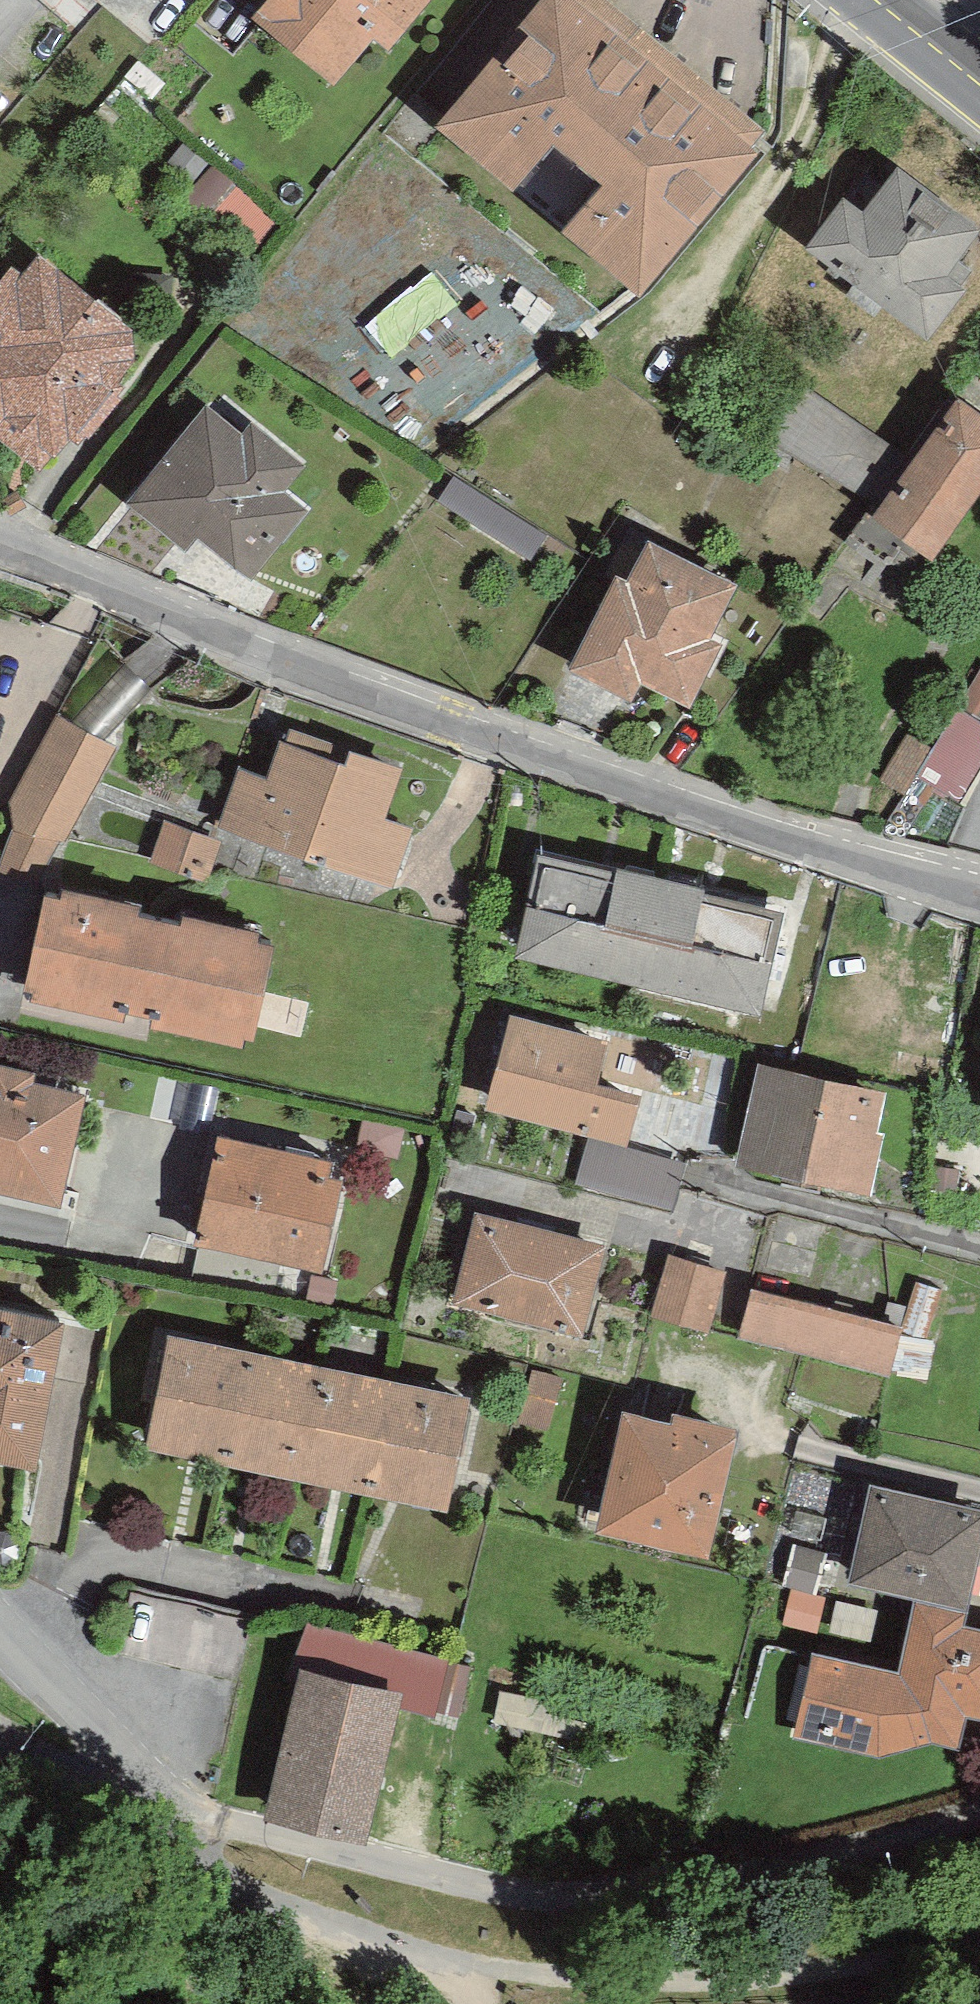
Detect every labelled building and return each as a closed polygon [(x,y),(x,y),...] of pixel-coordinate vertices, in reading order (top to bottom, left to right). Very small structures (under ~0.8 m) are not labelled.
[(411,0),(280,0),(269,14),(329,65),(370,18),(385,31),(411,0)] [(564,0),(547,0),(446,122),(513,176),(554,127),(616,178),(575,228),(639,282),(748,152),(564,0)] [(153,100),(166,85),(139,61),(126,77),(153,100)] [(414,161),(446,122),(406,90),(374,129),(414,161)] [(278,222),(215,168),(180,209),(243,263),(278,222)] [(860,276),(887,297),(929,329),(960,289),(940,274),(975,229),(902,174),(867,220),(847,204),(817,244),(860,276)] [(118,354),(114,323),(40,262),(0,311),(0,329),(10,338),(0,350),(0,404),(44,441),(118,354)] [(876,312),(887,297),(860,276),(848,292),(876,312)] [(909,456),(791,377),(754,431),(756,436),(750,445),(785,467),(792,455),(876,505),(909,456)] [(929,549),(979,477),(979,420),(962,407),(955,418),(885,519),(929,549)] [(885,519),(955,418),(942,409),(855,534),(891,559),(899,547),(921,560),(929,549),(885,519)] [(245,443),(208,413),(137,499),(183,537),(197,520),(251,564),(296,508),(273,489),(295,462),(255,430),(245,443)] [(538,562),(554,538),(454,474),(439,499),(538,562)] [(698,639),(725,586),(653,549),(632,590),(619,583),(578,664),(628,690),(638,671),(685,695),(710,645),(698,639)] [(816,626),(853,586),(834,569),(797,608),(816,626)] [(958,708),(979,721),(979,672),(958,708)] [(60,839),(112,748),(62,722),(18,804),(24,833),(8,868),(34,876),(55,837),(60,839)] [(905,796),(934,748),(909,734),(879,782),(905,796)] [(349,769),(285,747),(256,831),(360,868),(395,766),(355,751),(349,769)] [(203,877),(215,844),(168,825),(155,860),(203,877)] [(753,997),(773,914),(546,861),(526,944),(753,997)] [(242,1029),(262,941),(47,895),(29,982),(123,1002),(124,997),(161,1005),(160,1011),(242,1029)] [(626,1131),(635,1096),(584,1081),(593,1046),(515,1025),(496,1094),(626,1131)] [(852,1184),(873,1093),(768,1069),(747,1159),(852,1184)] [(76,1098),(0,1081),(0,1183),(54,1196),(76,1098)] [(405,1124),(366,1116),(360,1147),(399,1155),(405,1124)] [(666,1210),(678,1163),(601,1143),(589,1190),(666,1210)] [(324,1260),(340,1183),(319,1178),(321,1168),(220,1147),(202,1235),(324,1260)] [(579,1324),(598,1250),(484,1220),(465,1294),(579,1324)] [(275,1295),(281,1261),(201,1245),(194,1279),(275,1295)] [(703,1321),(717,1275),(675,1263),(662,1309),(703,1321)] [(895,1331),(887,1364),(896,1367),(904,1369),(903,1376),(932,1381),(935,1370),(929,1368),(936,1338),(929,1337),(941,1288),(916,1282),(908,1306),(899,1332),(895,1331)] [(889,1330),(880,1327),(754,1296),(745,1331),(887,1364),(895,1331),(889,1330)] [(899,1332),(908,1306),(892,1302),(888,1301),(880,1327),(889,1330),(895,1331),(899,1332)] [(61,1317),(0,1305),(0,1454),(35,1461),(61,1317)] [(445,1481),(460,1409),(175,1351),(160,1423),(445,1481)] [(548,1430),(562,1376),(532,1368),(519,1422),(548,1430)] [(728,1432),(676,1419),(673,1431),(633,1421),(608,1518),(700,1541),(728,1432)] [(927,1587),(961,1594),(979,1514),(877,1490),(858,1571),(927,1587)] [(817,1593),(828,1553),(795,1544),(785,1585),(817,1593)] [(961,1594),(927,1587),(919,1615),(903,1676),(819,1656),(803,1729),(879,1747),(932,1732),(953,1737),(962,1703),(979,1707),(979,1634),(954,1629),(961,1594)] [(459,1713),(470,1666),(447,1660),(435,1707),(459,1713)] [(354,1831),(389,1691),(309,1671),(274,1811),(354,1831)] [(541,1731),(549,1700),(502,1691),(496,1722),(541,1731)]
